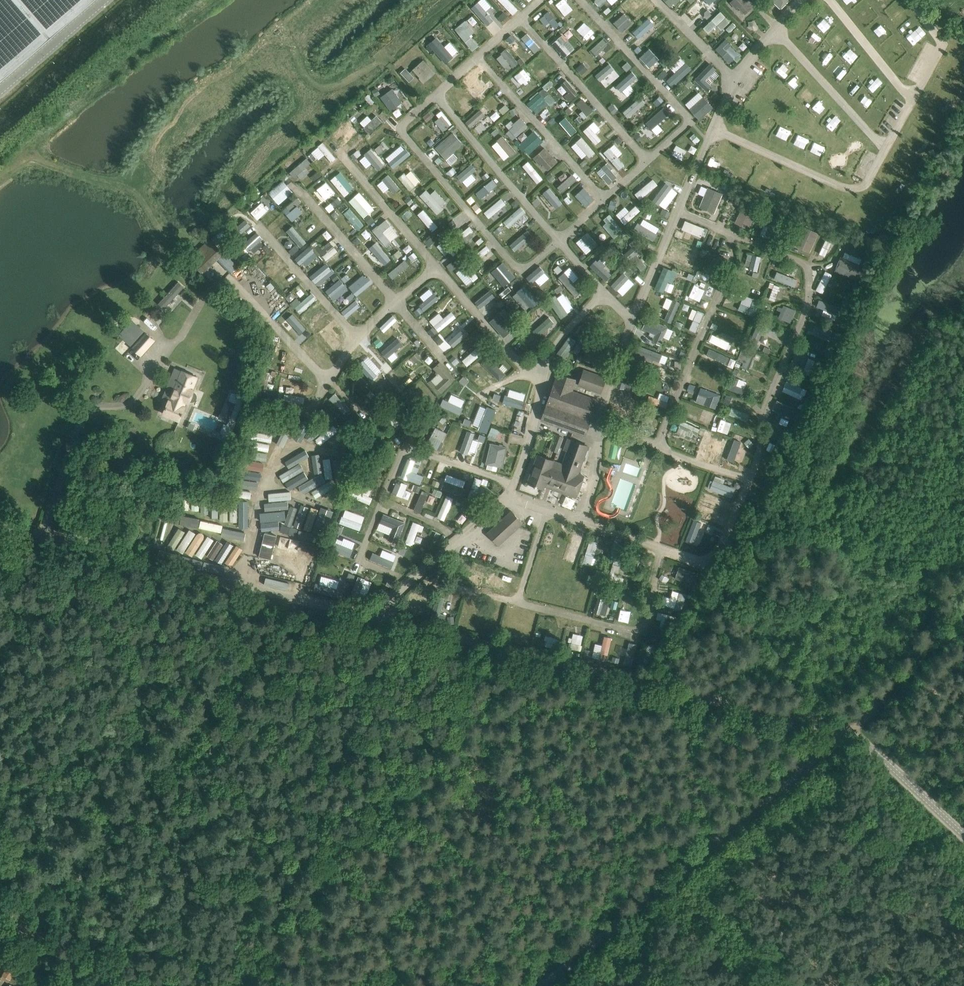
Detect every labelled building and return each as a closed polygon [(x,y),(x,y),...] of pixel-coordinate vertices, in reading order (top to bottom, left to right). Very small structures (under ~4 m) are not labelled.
[(103,0),(0,0),(0,89),(103,0)] [(513,14),(519,9),(510,0),(500,0),(513,14)] [(572,6),(566,0),(561,0),(556,4),(564,14),(572,6)] [(643,0),(627,0),(626,1),(635,11),(645,2),(643,0)] [(746,15),(756,3),(752,0),(733,0),(731,2),(746,15)] [(781,8),(790,0),(773,0),(781,8)] [(717,14),(723,8),(718,4),(712,10),(717,14)] [(894,4),(887,11),(900,24),(907,16),(894,4)] [(497,15),(493,19),(485,11),(480,15),(494,30),(503,22),(497,15)] [(722,11),(703,27),(708,33),(718,25),(722,29),(731,21),(722,11)] [(624,12),(614,22),(622,31),(633,21),(624,12)] [(649,16),(633,32),(640,38),(655,23),(649,16)] [(480,45),(471,35),(476,31),(466,19),(455,28),(473,50),(480,45)] [(827,36),(838,23),(834,20),(830,25),(826,21),(819,30),(827,36)] [(585,22),(577,29),(588,40),(595,33),(585,22)] [(732,22),(726,29),(730,33),(736,26),(732,22)] [(553,43),(565,57),(576,48),(568,39),(574,33),(569,28),(553,43)] [(798,38),(805,44),(812,38),(805,31),(798,38)] [(522,37),(535,52),(540,47),(528,32),(522,37)] [(515,39),(511,35),(506,40),(510,44),(515,39)] [(447,63),(455,55),(437,36),(429,43),(447,63)] [(605,36),(590,50),(599,59),(613,45),(605,36)] [(834,42),(829,37),(823,43),(828,48),(834,42)] [(725,38),(715,49),(730,63),(740,52),(725,38)] [(899,46),(894,42),(890,45),(895,50),(899,46)] [(650,67),(660,58),(650,47),(640,56),(650,67)] [(829,56),(824,63),(830,69),(836,62),(829,56)] [(402,71),(418,89),(437,73),(424,59),(410,71),(406,67),(402,71)] [(617,77),(631,65),(627,60),(613,72),(617,77)] [(576,68),(582,75),(587,69),(582,63),(576,68)] [(695,79),(706,89),(721,73),(710,63),(695,79)] [(516,87),(531,77),(525,68),(510,79),(516,87)] [(570,101),(579,93),(567,79),(558,88),(570,101)] [(693,84),(687,79),(683,83),(689,88),(693,84)] [(552,84),(549,81),(542,87),(545,90),(552,84)] [(842,86),(856,101),(861,95),(848,81),(842,86)] [(393,87),(381,96),(391,110),(404,101),(393,87)] [(719,97),(715,93),(711,97),(715,101),(719,97)] [(483,94),(477,100),(480,103),(485,98),(483,94)] [(700,119),(714,106),(704,95),(690,108),(700,119)] [(623,112),(629,118),(646,102),(640,96),(623,112)] [(583,110),(580,113),(585,118),(594,110),(582,97),(576,102),(583,110)] [(664,106),(646,122),(653,130),(671,113),(664,106)] [(472,127),(486,113),(481,108),(467,122),(472,127)] [(544,119),(549,114),(545,110),(540,115),(544,119)] [(429,111),(423,117),(428,121),(433,115),(429,111)] [(434,119),(444,132),(454,124),(443,111),(434,119)] [(491,116),(496,120),(500,115),(496,111),(491,116)] [(371,133),(384,120),(377,114),(372,119),(368,115),(360,122),(371,133)] [(830,115),(826,121),(834,127),(838,120),(830,115)] [(511,129),(507,132),(513,139),(529,126),(520,116),(508,126),(511,129)] [(572,134),(578,129),(566,116),(560,122),(572,134)] [(579,116),(573,120),(578,125),(583,120),(579,116)] [(587,129),(594,138),(609,126),(602,118),(587,129)] [(765,119),(759,130),(769,134),(774,124),(765,119)] [(584,123),(580,126),(584,131),(588,128),(584,123)] [(379,143),(390,133),(383,125),(372,136),(379,143)] [(515,140),(528,154),(544,139),(534,129),(528,135),(524,131),(515,140)] [(450,164),(459,158),(454,151),(464,145),(455,132),(436,145),(450,164)] [(700,140),(693,133),(689,136),(696,144),(700,140)] [(492,145),(505,160),(517,151),(503,135),(492,145)] [(587,153),(590,157),(596,152),(582,136),(572,146),(583,158),(587,153)] [(312,150),(318,159),(325,154),(331,162),(336,158),(324,141),(312,150)] [(626,164),(618,156),(623,152),(614,142),(604,152),(620,169),(626,164)] [(683,159),(687,148),(676,145),(673,155),(683,159)] [(400,146),(387,159),(392,164),(405,151),(400,146)] [(534,156),(546,172),(559,162),(547,146),(534,156)] [(378,169),(385,163),(371,147),(364,153),(378,169)] [(361,154),(358,150),(351,155),(355,159),(361,154)] [(308,157),(290,171),(294,177),(299,174),(302,178),(310,172),(306,166),(311,162),(308,157)] [(409,164),(423,181),(429,176),(415,159),(409,164)] [(538,183),(544,178),(528,160),(522,166),(538,183)] [(471,162),(457,176),(463,182),(477,168),(471,162)] [(597,170),(609,184),(618,176),(606,162),(597,170)] [(449,178),(456,173),(453,168),(446,173),(449,178)] [(331,179),(345,196),(355,187),(340,171),(331,179)] [(393,193),(400,188),(390,173),(383,178),(393,193)] [(490,177),(487,173),(482,176),(485,181),(490,177)] [(572,173),(558,187),(564,193),(578,179),(572,173)] [(292,180),(286,174),(283,177),(288,183),(292,180)] [(550,174),(546,178),(550,182),(554,179),(550,174)] [(554,179),(557,185),(564,181),(561,176),(554,179)] [(653,177),(635,193),(640,199),(658,184),(653,177)] [(482,198),(498,184),(492,178),(477,192),(482,198)] [(269,192),(279,203),(294,191),(284,179),(269,192)] [(326,199),(335,191),(326,181),(317,189),(326,199)] [(666,209),(678,190),(665,182),(653,201),(666,209)] [(543,192),(557,208),(564,202),(550,186),(543,192)] [(575,195),(587,207),(595,198),(584,186),(575,195)] [(707,188),(700,206),(715,213),(722,194),(707,188)] [(439,213),(444,207),(442,205),(447,200),(435,189),(431,193),(426,189),(420,196),(439,213)] [(368,223),(379,213),(360,191),(349,200),(368,223)] [(735,202),(739,195),(732,192),(728,199),(735,202)] [(288,206),(292,210),(301,200),(298,197),(288,206)] [(330,211),(342,202),(339,197),(327,206),(330,211)] [(502,198),(484,211),(489,217),(495,213),(498,217),(504,213),(500,208),(506,204),(502,198)] [(631,200),(626,205),(630,210),(635,205),(631,200)] [(271,201),(264,206),(261,202),(251,211),(258,220),(275,206),(271,201)] [(297,203),(286,211),(292,220),(303,212),(297,203)] [(749,229),(758,211),(744,204),(735,222),(749,229)] [(480,211),(475,205),(472,207),(477,214),(480,211)] [(624,223),(641,210),(637,205),(629,211),(626,206),(616,213),(624,223)] [(359,230),(365,224),(350,207),(344,213),(359,230)] [(432,231),(438,226),(424,208),(418,213),(432,231)] [(516,224),(531,216),(527,209),(512,218),(516,224)] [(642,219),(659,225),(662,216),(645,210),(642,219)] [(610,213),(605,218),(608,222),(603,226),(614,236),(623,227),(610,213)] [(768,227),(765,235),(779,241),(788,221),(774,215),(768,227)] [(373,229),(386,246),(399,235),(386,219),(373,229)] [(686,219),(682,228),(701,236),(705,227),(686,219)] [(655,240),(658,233),(639,223),(635,229),(655,240)] [(287,231),(301,247),(308,241),(293,225),(287,231)] [(470,226),(460,231),(465,240),(475,235),(470,226)] [(796,246),(810,252),(818,234),(804,228),(796,246)] [(528,229),(511,244),(516,250),(533,235),(528,229)] [(242,244),(248,251),(264,238),(257,231),(242,244)] [(588,231),(581,237),(592,249),(599,243),(588,231)] [(845,235),(839,232),(836,237),(843,240),(845,235)] [(439,239),(454,255),(459,250),(445,234),(439,239)] [(874,243),(876,236),(870,234),(867,240),(874,243)] [(188,258),(203,273),(224,253),(210,238),(188,258)] [(827,238),(821,253),(826,255),(832,240),(827,238)] [(327,259),(338,250),(330,240),(319,249),(327,259)] [(376,241),(370,248),(386,265),(392,259),(376,241)] [(304,261),(307,264),(319,254),(311,244),(295,257),(300,263),(304,261)] [(434,247),(438,254),(443,251),(439,244),(434,247)] [(531,254),(537,249),(533,244),(527,249),(531,254)] [(486,245),(479,252),(482,256),(490,248),(486,245)] [(682,266),(693,268),(698,251),(687,248),(682,266)] [(393,254),(397,259),(402,255),(398,250),(393,254)] [(605,252),(592,266),(607,280),(613,273),(603,264),(610,256),(605,252)] [(745,268),(759,271),(762,256),(748,253),(745,268)] [(711,268),(719,269),(721,259),(712,257),(711,268)] [(839,260),(835,270),(855,279),(861,265),(853,262),(840,257),(839,260)] [(405,258),(389,273),(394,279),(411,264),(405,258)] [(506,286),(517,276),(503,261),(492,271),(506,286)] [(468,285),(479,276),(467,263),(457,272),(468,285)] [(670,293),(678,271),(664,265),(656,287),(670,293)] [(702,279),(704,273),(697,270),(695,276),(694,276),(702,279)] [(826,270),(816,289),(823,293),(833,274),(826,270)] [(334,272),(330,276),(334,281),(338,277),(334,272)] [(365,272),(349,285),(357,295),(373,282),(365,272)] [(780,280),(796,285),(798,279),(782,273),(780,280)] [(340,278),(326,290),(335,300),(349,288),(340,278)] [(179,282),(159,304),(164,308),(184,286),(179,282)] [(572,292),(576,288),(570,282),(566,286),(572,292)] [(775,300),(780,286),(773,283),(768,298),(775,300)] [(513,296),(527,311),(540,299),(525,284),(513,296)] [(700,301),(705,288),(694,284),(689,297),(700,301)] [(419,316),(439,298),(429,288),(423,294),(427,298),(414,310),(419,316)] [(727,295),(734,298),(737,292),(730,289),(727,295)] [(491,290),(475,301),(480,307),(496,296),(491,290)] [(291,301),(299,312),(318,299),(313,292),(300,301),(297,297),(291,301)] [(346,297),(349,300),(354,296),(351,292),(346,297)] [(852,294),(843,292),(841,299),(849,301),(852,294)] [(565,293),(551,302),(562,317),(575,309),(565,293)] [(755,315),(761,300),(744,294),(739,309),(755,315)] [(663,306),(669,308),(664,319),(671,322),(680,302),(667,296),(663,306)] [(356,298),(341,311),(347,318),(362,305),(356,298)] [(840,317),(843,307),(818,299),(815,308),(840,317)] [(500,300),(495,304),(500,309),(504,305),(500,300)] [(784,306),(779,316),(790,322),(795,312),(784,306)] [(693,319),(690,329),(698,332),(704,311),(692,308),(689,318),(693,319)] [(499,313),(503,318),(508,314),(504,309),(499,313)] [(528,314),(524,310),(518,316),(521,320),(528,314)] [(438,330),(457,318),(452,311),(443,317),(440,313),(431,319),(438,330)] [(393,314),(379,326),(384,332),(397,319),(393,314)] [(491,321),(499,330),(505,324),(497,315),(491,321)] [(539,337),(555,321),(549,315),(533,331),(539,337)] [(647,318),(643,329),(656,333),(654,338),(662,340),(663,336),(670,339),(673,328),(647,318)] [(520,325),(524,330),(529,327),(524,321),(520,325)] [(813,323),(809,331),(831,340),(835,332),(813,323)] [(132,346),(142,356),(156,341),(137,324),(124,338),(132,346)] [(445,338),(454,347),(470,333),(461,324),(445,338)] [(338,337),(339,337),(329,325),(320,332),(334,351),(344,344),(338,337)] [(711,332),(708,340),(729,350),(735,337),(721,330),(719,336),(711,332)] [(433,338),(438,345),(443,341),(438,335),(433,338)] [(587,338),(580,335),(576,341),(583,345),(587,338)] [(387,357),(404,344),(399,337),(382,351),(387,357)] [(378,338),(374,342),(379,348),(384,343),(378,338)] [(614,348),(617,344),(610,338),(606,343),(614,348)] [(663,369),(668,356),(641,345),(636,357),(663,369)] [(467,365),(483,353),(479,347),(462,359),(467,365)] [(727,363),(730,356),(709,347),(706,354),(727,363)] [(586,350),(583,359),(600,365),(603,356),(586,350)] [(789,366),(810,374),(816,359),(796,351),(789,366)] [(409,358),(413,362),(420,357),(416,352),(409,358)] [(507,372),(489,354),(482,362),(500,380),(507,372)] [(730,357),(727,364),(733,367),(736,360),(730,357)] [(446,378),(437,387),(441,391),(456,377),(441,361),(435,366),(446,378)] [(631,389),(634,372),(622,369),(618,386),(631,389)] [(180,374),(173,372),(163,397),(169,400),(163,413),(180,420),(198,377),(181,370),(180,374)] [(583,370),(578,384),(601,393),(606,378),(583,370)] [(438,371),(431,379),(438,385),(445,377),(438,371)] [(598,400),(573,391),(577,380),(558,373),(541,420),(586,436),(598,400)] [(649,385),(652,378),(645,375),(642,382),(649,385)] [(734,376),(729,388),(743,394),(748,381),(734,376)] [(783,392),(804,398),(807,387),(786,381),(783,392)] [(696,400),(716,408),(722,394),(701,386),(696,400)] [(335,391),(329,396),(346,414),(351,409),(335,391)] [(640,400),(642,394),(635,392),(633,398),(640,400)] [(666,407),(670,395),(660,392),(656,403),(666,407)] [(726,392),(722,402),(728,405),(732,395),(726,392)] [(235,419),(241,404),(228,399),(226,398),(219,416),(229,421),(228,424),(224,422),(220,431),(224,433),(222,437),(229,440),(237,420),(235,419)] [(773,410),(787,415),(784,424),(791,426),(796,406),(776,400),(773,410)] [(730,414),(747,421),(750,414),(733,407),(730,414)] [(703,409),(700,418),(713,423),(717,414),(703,409)] [(695,439),(700,427),(682,419),(677,431),(695,439)] [(315,438),(321,444),(325,441),(331,448),(346,434),(341,428),(338,431),(331,423),(315,438)] [(779,440),(785,428),(776,424),(771,436),(779,440)] [(279,426),(275,445),(283,446),(287,428),(279,426)] [(428,442),(437,448),(447,433),(438,427),(428,442)] [(488,436),(494,439),(498,430),(492,427),(488,436)] [(719,451),(723,440),(711,436),(712,431),(705,429),(700,449),(704,450),(702,460),(709,462),(713,450),(719,451)] [(456,430),(449,450),(460,454),(468,434),(456,430)] [(260,433),(259,440),(272,442),(273,435),(260,433)] [(557,434),(551,449),(558,451),(564,436),(557,434)] [(348,436),(338,443),(342,449),(352,442),(348,436)] [(578,473),(588,446),(569,437),(565,447),(568,449),(562,465),(554,462),(555,461),(538,455),(528,483),(535,485),(535,486),(536,486),(537,486),(544,488),(545,486),(576,497),(584,476),(578,473)] [(735,462),(742,441),(735,438),(727,459),(735,462)] [(503,468),(509,446),(492,442),(486,464),(503,468)] [(310,450),(301,451),(305,474),(322,471),(319,453),(311,455),(310,450)] [(324,478),(332,477),(331,456),(323,457),(324,478)] [(301,468),(303,467),(300,459),(277,466),(283,483),(286,482),(289,489),(306,484),(301,468)] [(342,459),(333,460),(334,482),(343,482),(342,459)] [(254,461),(252,468),(263,471),(264,463),(254,461)] [(456,492),(463,494),(470,473),(463,471),(456,492)] [(321,478),(320,480),(312,476),(305,490),(318,497),(319,495),(326,498),(333,484),(321,478)] [(732,497),(736,487),(711,479),(708,488),(732,497)] [(409,498),(411,491),(406,490),(407,484),(397,481),(393,493),(409,498)] [(359,485),(355,499),(371,503),(374,489),(359,485)] [(445,488),(449,494),(453,492),(449,486),(445,488)] [(262,529),(284,524),(282,516),(286,515),(284,506),(287,505),(284,487),(265,491),(267,500),(263,501),(265,511),(261,512),(263,521),(261,522),(262,529)] [(434,489),(432,494),(441,497),(443,492),(434,489)] [(447,494),(437,516),(445,520),(454,498),(447,494)] [(712,505),(719,506),(721,496),(714,495),(712,505)] [(201,512),(209,512),(209,502),(200,501),(201,498),(192,498),(191,510),(201,510),(201,512)] [(249,527),(249,501),(240,500),(239,527),(249,527)] [(237,520),(237,506),(220,505),(220,519),(237,520)] [(488,533),(494,540),(498,545),(523,522),(512,511),(488,533)] [(383,512),(377,528),(385,531),(382,537),(397,543),(406,521),(383,512)] [(181,513),(179,520),(199,525),(200,518),(181,513)] [(342,515),(339,522),(360,530),(363,523),(342,515)] [(691,536),(700,539),(702,534),(707,536),(712,519),(699,515),(691,536)] [(203,520),(201,529),(225,534),(227,525),(203,520)] [(413,521),(405,542),(412,545),(418,530),(422,531),(425,525),(413,521)] [(179,525),(169,545),(176,548),(186,529),(179,525)] [(178,548),(184,552),(196,532),(190,529),(178,548)] [(264,530),(258,556),(265,558),(267,550),(274,552),(279,534),(264,530)] [(227,531),(226,538),(242,541),(243,534),(227,531)] [(199,532),(187,551),(194,555),(205,536),(199,532)] [(213,560),(223,543),(208,534),(197,553),(205,558),(206,555),(213,560)] [(588,540),(586,564),(597,565),(598,557),(596,556),(598,541),(588,540)] [(224,563),(231,567),(242,551),(235,546),(224,563)] [(394,568),(397,560),(374,551),(371,558),(394,568)] [(610,576),(618,578),(623,557),(615,556),(610,576)] [(676,578),(695,584),(699,572),(679,566),(676,578)] [(264,574),(262,585),(289,592),(291,581),(264,574)] [(659,579),(666,583),(669,579),(662,574),(659,579)] [(367,588),(371,579),(367,577),(363,586),(367,588)] [(681,612),(685,593),(672,590),(668,609),(681,612)] [(633,592),(623,592),(623,605),(633,604),(633,592)] [(595,612),(607,615),(610,599),(598,597),(595,612)] [(503,630),(524,634),(526,623),(518,622),(521,608),(508,605),(503,630)] [(661,620),(660,624),(670,627),(673,615),(658,611),(657,618),(661,620)] [(484,618),(481,628),(493,631),(496,621),(484,618)] [(574,632),(572,637),(570,637),(567,646),(581,649),(584,635),(574,632)] [(600,659),(608,660),(611,636),(603,635),(600,659)] [(558,647),(559,637),(545,636),(544,645),(558,647)] [(632,665),(638,643),(629,641),(623,663),(632,665)] [(8,967),(3,975),(11,979),(16,972),(8,967)]
